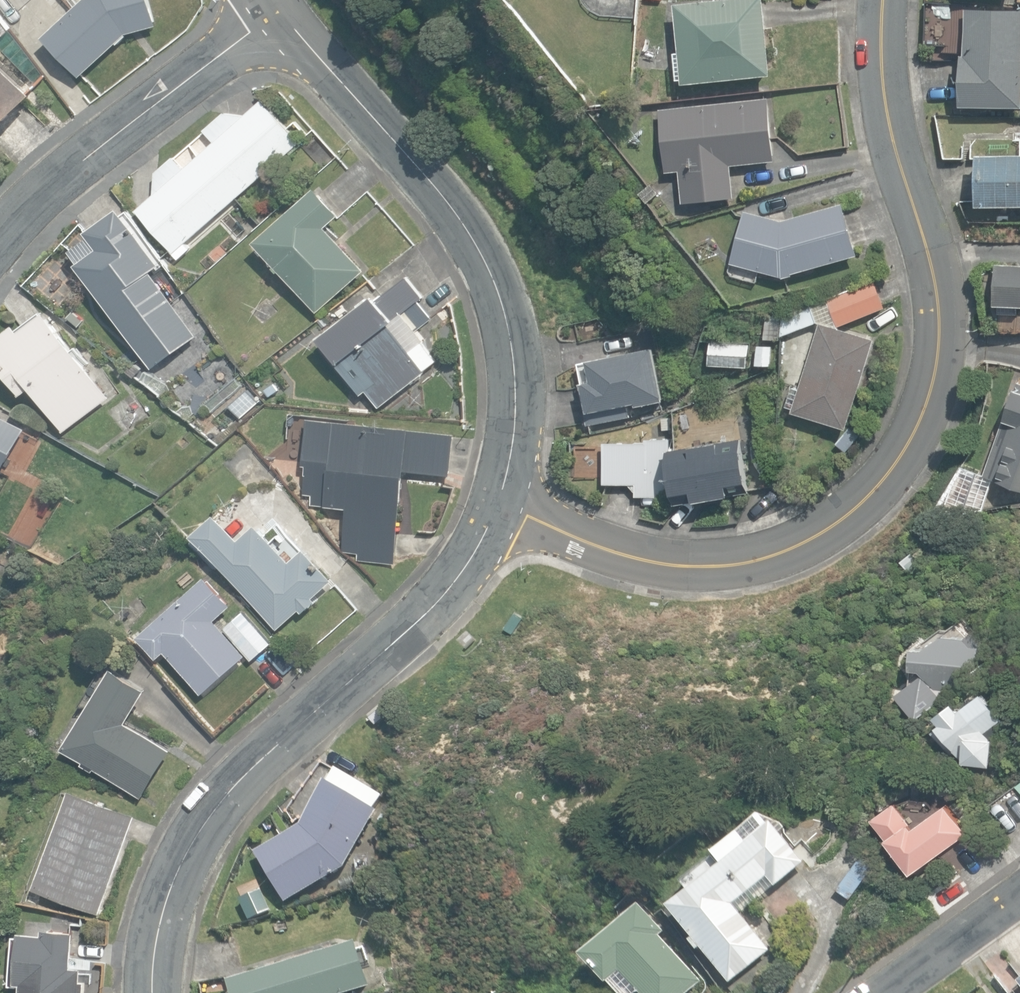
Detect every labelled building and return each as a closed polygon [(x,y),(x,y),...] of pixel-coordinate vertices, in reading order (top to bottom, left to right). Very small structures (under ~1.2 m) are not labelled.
[(81,78),(128,34),(159,26),(152,0),(83,0),(45,37),(81,78)] [(684,83),(773,74),(766,0),(708,0),(676,3),(681,52),(677,53),(680,78),(684,78),(684,83)] [(10,29),(0,16),(0,39),(10,29)] [(1019,121),(1019,23),(1000,23),(999,69),(996,69),(995,120),(1019,121)] [(34,95),(0,61),(0,130),(34,95)] [(680,170),(684,202),(735,197),(732,164),(776,159),(769,97),(660,109),(667,171),(680,170)] [(137,211),(179,258),(191,248),(187,244),(264,175),(267,177),(274,171),(272,168),(301,142),(263,100),(245,116),(226,114),(214,125),(223,135),(137,211)] [(641,193),(648,201),(659,191),(651,183),(641,193)] [(281,270),(318,312),(366,270),(365,270),(328,226),(341,214),(318,187),(256,241),(277,265),(275,267),(279,271),(281,270)] [(783,276),(783,277),(794,274),(794,272),(859,254),(844,202),(782,219),(745,209),(731,262),(783,276)] [(152,369),(197,336),(151,272),(159,266),(119,210),(87,233),(91,238),(71,251),(80,263),(77,265),(152,369)] [(417,301),(422,297),(407,277),(377,300),(374,296),(319,339),(361,395),(366,391),(378,407),(437,361),(415,333),(432,320),(417,301)] [(827,298),(838,325),(885,307),(874,279),(827,298)] [(781,314),(781,334),(819,321),(811,303),(781,314)] [(65,432),(111,398),(48,312),(43,315),(40,311),(20,326),(18,324),(0,337),(0,365),(22,396),(33,388),(65,432)] [(77,327),(83,320),(74,312),(68,320),(77,327)] [(766,340),(780,340),(780,315),(766,315),(766,340)] [(794,412),(848,428),(875,340),(822,323),(802,388),(793,385),(787,404),(796,407),(794,412)] [(710,365),(749,366),(750,343),(711,342),(710,365)] [(578,383),(587,425),(631,416),(628,404),(637,402),(638,405),(665,399),(654,346),(589,359),(589,361),(581,363),(584,381),(578,383)] [(758,365),(772,366),(773,347),(759,346),(758,365)] [(3,477),(30,429),(0,412),(0,475),(3,477)] [(449,476),(454,433),(308,418),(303,465),(307,466),(304,494),(312,495),(310,505),(346,509),(342,551),(357,553),(357,560),(395,564),(404,472),(449,476)] [(694,427),(677,431),(680,442),(697,438),(694,427)] [(635,494),(668,495),(669,438),(645,437),(645,441),(607,440),(606,481),(627,482),(635,491),(635,494)] [(671,450),(680,504),(752,492),(743,438),(671,450)] [(968,545),(1018,541),(1019,534),(1019,505),(996,497),(968,545)] [(194,534),(278,628),(300,608),(304,612),(317,600),(314,596),(334,579),(306,548),(291,560),(258,523),(241,538),(218,513),(194,534)] [(23,564),(27,553),(19,549),(14,560),(23,564)] [(165,651),(203,693),(247,654),(216,619),(233,604),(207,575),(154,622),(139,637),(154,655),(157,658),(165,651)] [(224,627),(253,660),(273,642),(246,609),(224,627)] [(512,634),(521,619),(513,614),(504,629),(512,634)] [(966,641),(943,654),(949,667),(973,654),(966,641)] [(96,768),(142,797),(173,749),(128,721),(149,689),(114,667),(64,747),(86,760),(84,763),(94,770),(96,768)] [(379,702),(385,711),(401,699),(394,690),(379,702)] [(1009,730),(982,694),(963,708),(957,700),(937,714),(942,721),(938,724),(940,726),(934,731),(951,755),(957,751),(965,761),(990,765),(993,741),(1009,730)] [(257,852),(285,903),(347,869),(380,811),(376,808),(384,796),(340,770),(332,783),(329,781),(304,824),(257,852)] [(33,888),(100,912),(136,815),(69,790),(33,888)] [(913,875),(970,837),(947,803),(916,824),(899,798),(873,816),(913,875)] [(702,949),(730,985),(772,952),(735,904),(769,878),(776,888),(806,864),(777,827),(780,825),(760,818),(714,855),(723,867),(670,908),(696,941),(693,943),(699,951),(702,949)] [(27,901),(37,905),(42,895),(32,890),(27,901)] [(702,981),(661,936),(666,932),(641,905),(583,959),(607,984),(609,983),(618,992),(637,992),(639,992),(640,992),(688,992),(702,981)] [(87,981),(82,981),(84,967),(74,966),(78,931),(45,928),(45,932),(22,930),(17,983),(23,983),(22,992),(86,992),(87,981)] [(233,992),(349,992),(372,986),(358,941),(229,980),(233,992)]
